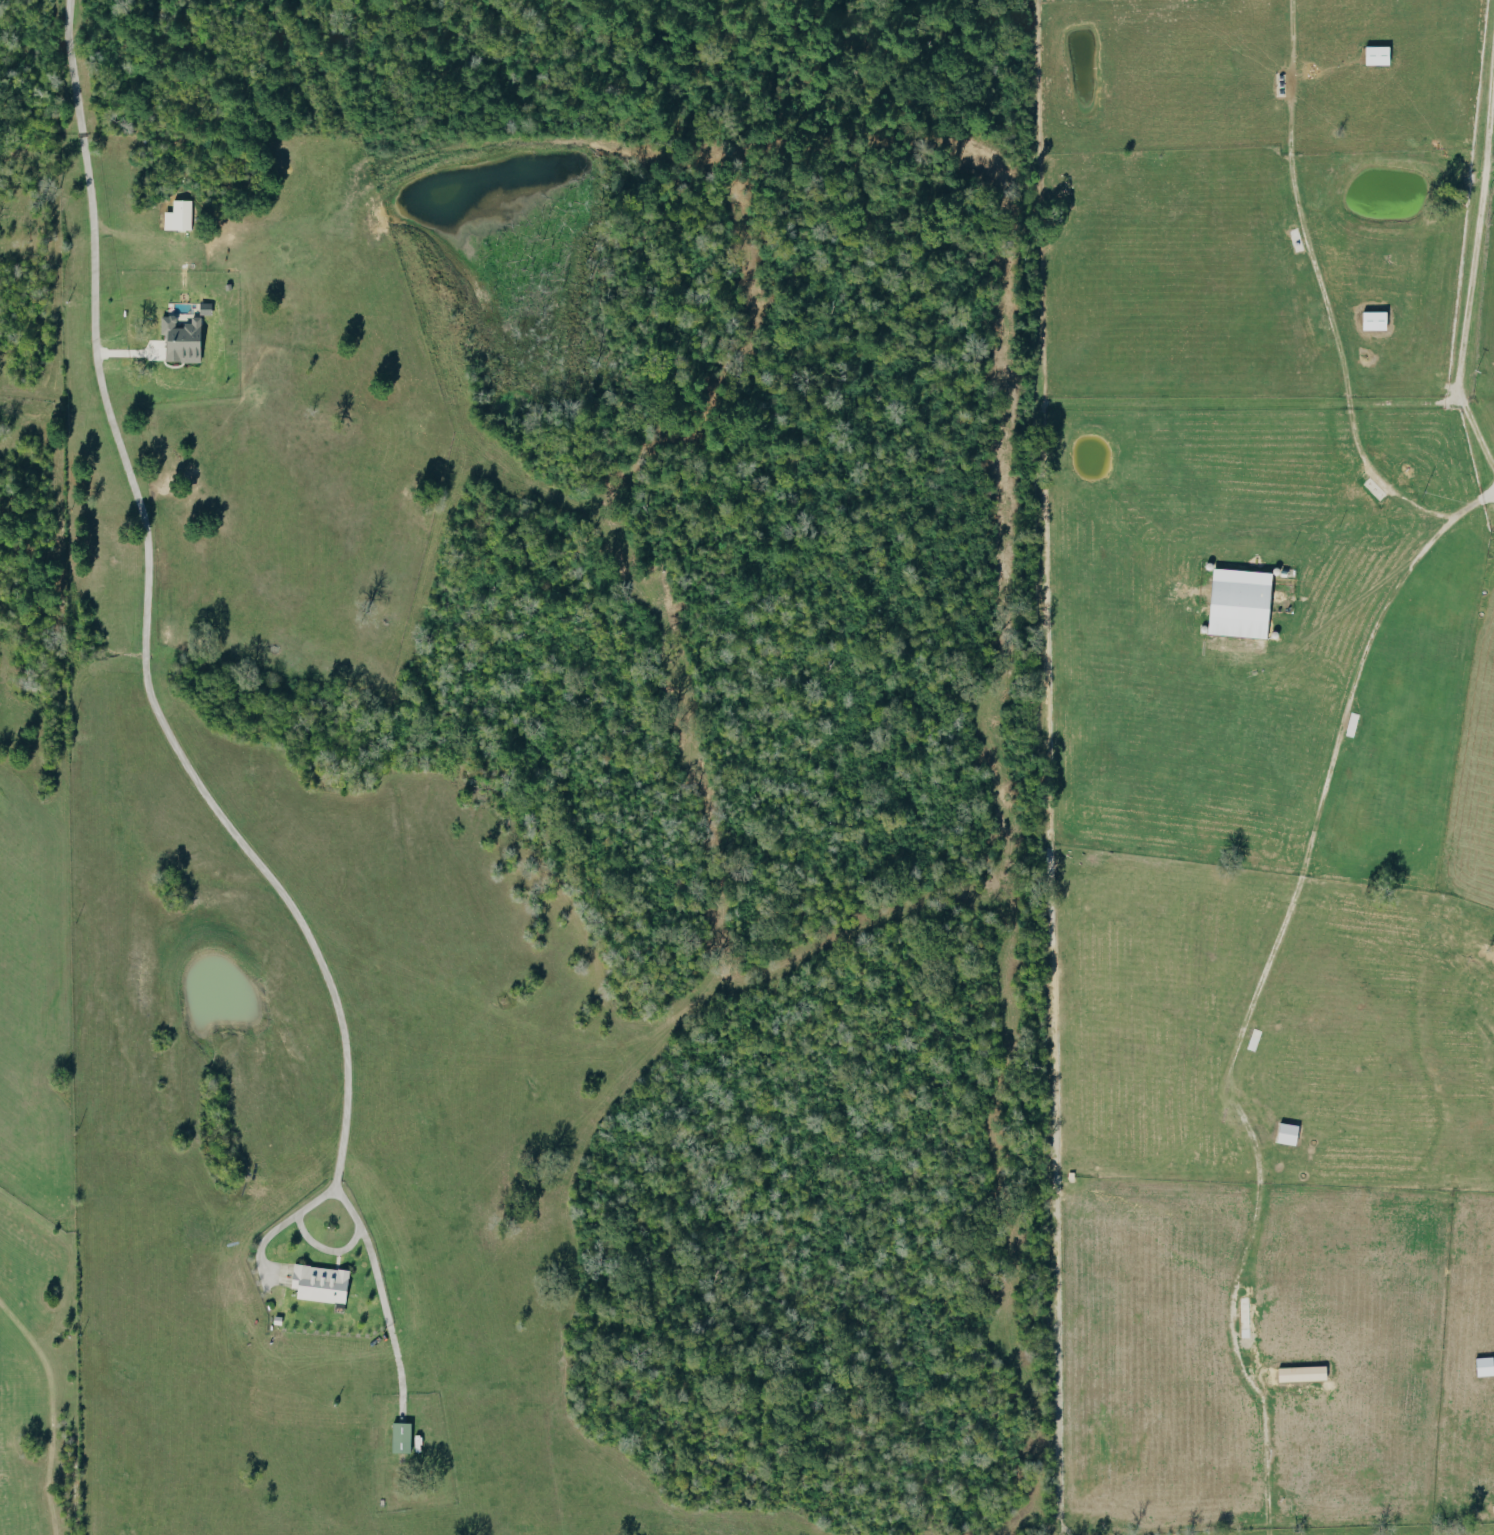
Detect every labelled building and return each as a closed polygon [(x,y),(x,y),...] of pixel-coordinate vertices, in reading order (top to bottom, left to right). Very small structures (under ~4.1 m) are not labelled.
[(1368,66),(1394,65),(1394,46),(1363,47),(1364,56),(1368,56),(1368,66)] [(193,200),(175,200),(175,212),(166,212),(166,230),(194,230),(193,200)] [(1391,308),(1360,309),(1360,321),(1366,321),(1366,330),(1391,330),(1391,308)] [(203,361),(205,316),(194,316),(193,325),(178,324),(178,315),(163,314),(163,334),(168,334),(167,360),(203,361)] [(1211,634),(1271,638),(1275,572),(1215,568),(1211,634)] [(1300,1145),(1302,1124),(1282,1123),(1281,1143),(1300,1145)] [(298,1298),(348,1304),(352,1270),(296,1264),(293,1288),(300,1289),(298,1298)] [(1493,1376),(1493,1354),(1477,1356),(1480,1377),(1493,1376)] [(1281,1382),(1330,1381),(1329,1363),(1281,1364),(1281,1382)] [(413,1453),(414,1423),(395,1422),(394,1453),(413,1453)]
